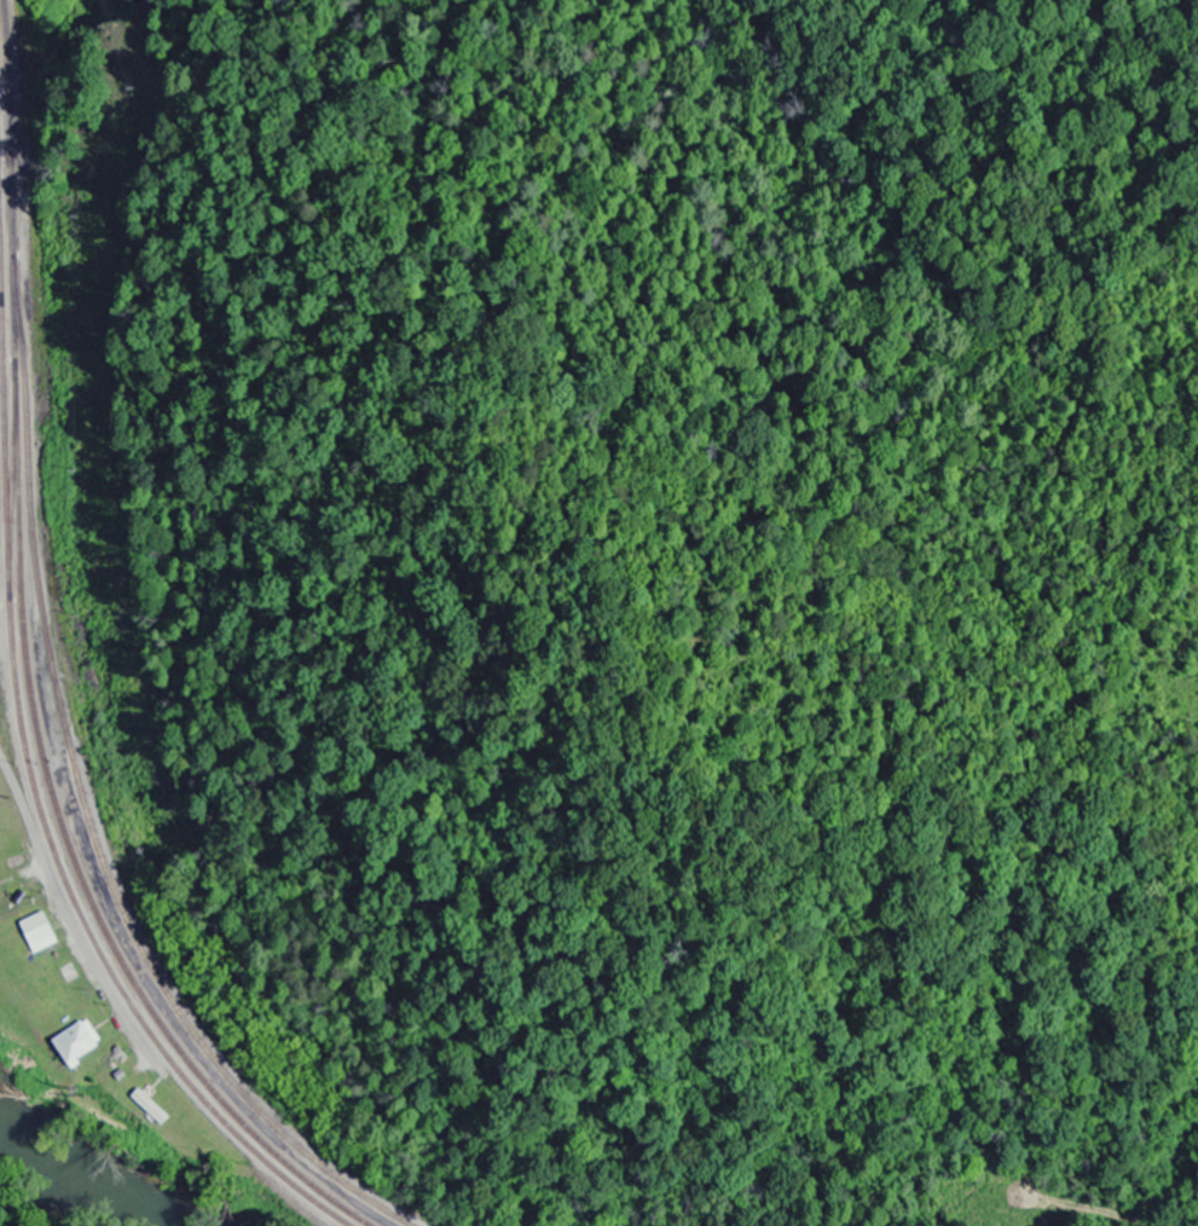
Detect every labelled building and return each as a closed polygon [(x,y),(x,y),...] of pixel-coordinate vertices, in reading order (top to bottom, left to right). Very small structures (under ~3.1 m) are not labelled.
[(56,945),(43,913),(18,923),(31,955),(56,945)] [(85,1019),(48,1041),(66,1072),(78,1065),(75,1059),(100,1045),(85,1019)]
